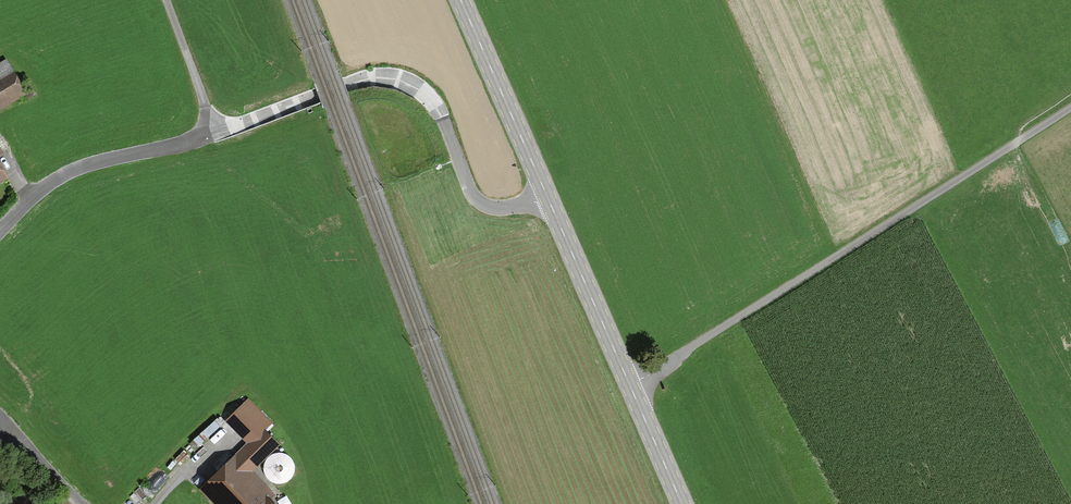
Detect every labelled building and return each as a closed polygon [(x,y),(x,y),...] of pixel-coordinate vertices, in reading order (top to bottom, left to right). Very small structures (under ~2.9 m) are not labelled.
[(26,100),(7,65),(0,69),(0,115),(26,100)] [(200,491),(213,503),(269,503),(265,500),(270,496),(246,473),(274,445),(260,432),(270,422),(248,400),(225,423),(247,445),(200,491)]
